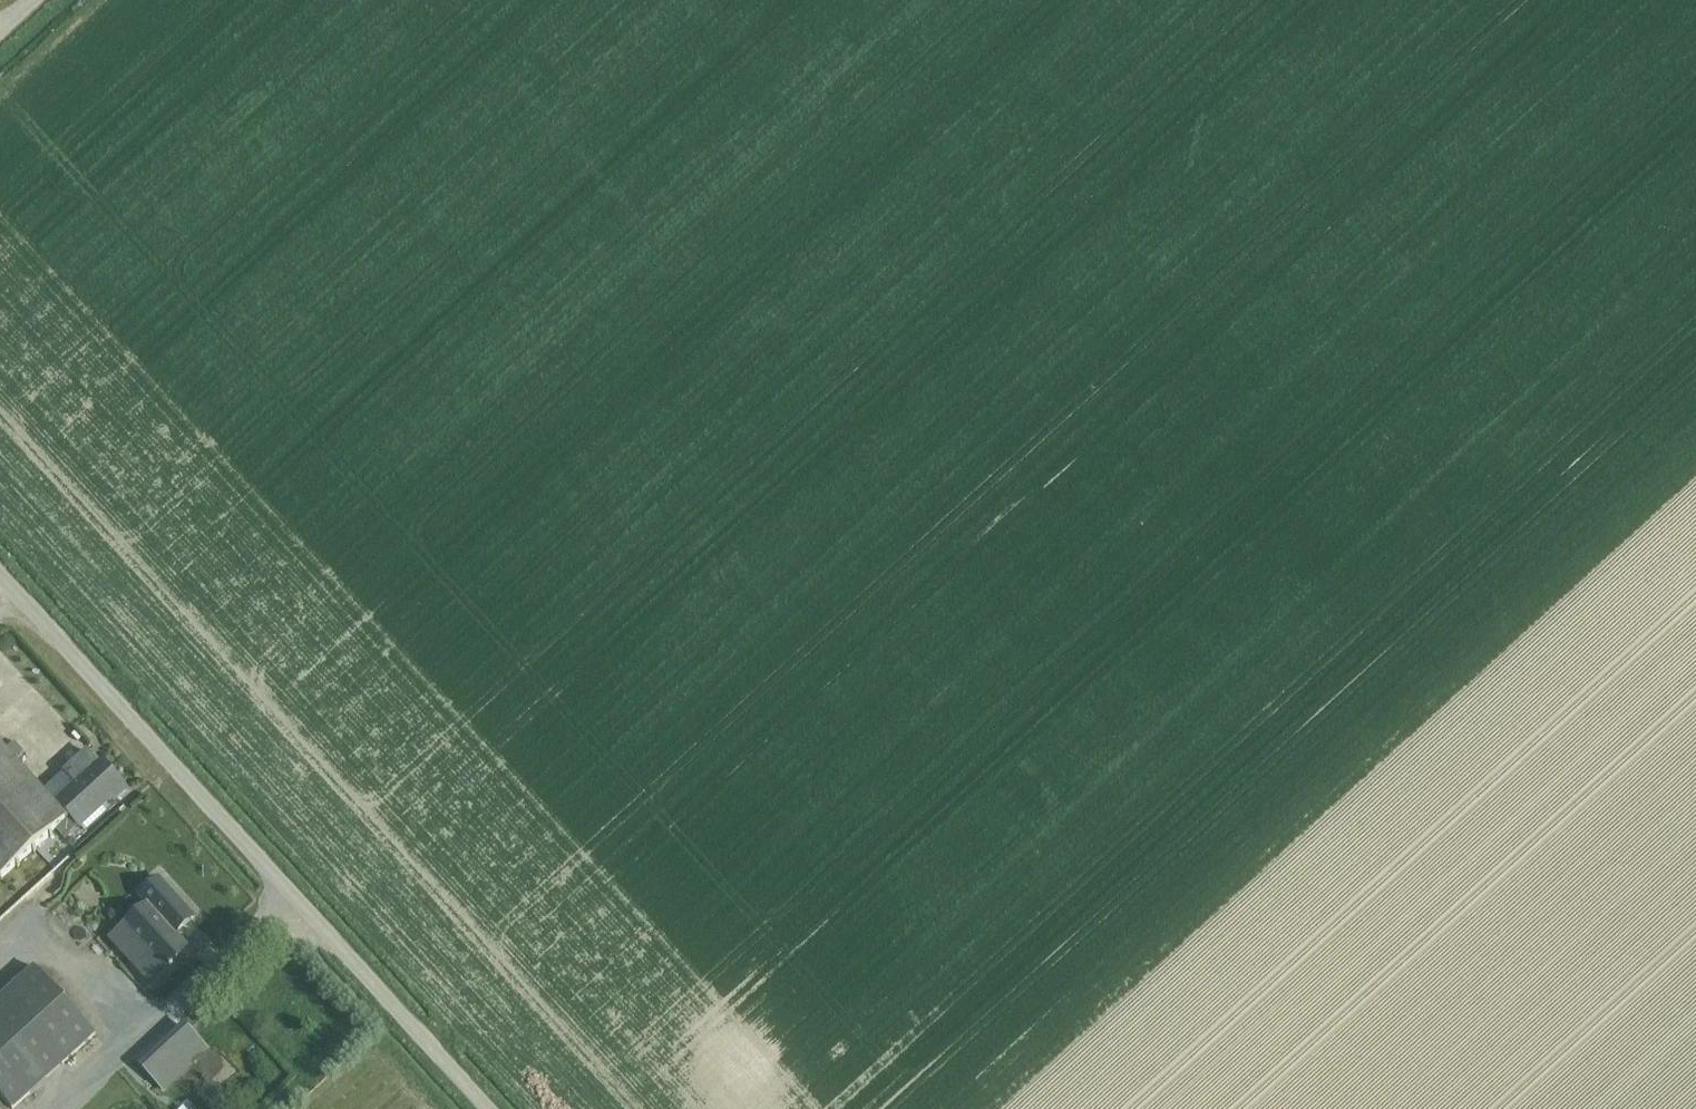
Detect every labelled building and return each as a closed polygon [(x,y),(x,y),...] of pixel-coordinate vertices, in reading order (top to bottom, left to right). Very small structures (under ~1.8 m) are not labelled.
[(64,821),(0,749),(0,878),(64,821)] [(65,772),(44,791),(55,803),(76,826),(79,824),(86,831),(107,812),(100,805),(108,797),(113,802),(124,791),(100,763),(98,764),(87,751),(64,771),(65,772)] [(147,905),(122,928),(149,958),(138,969),(153,984),(190,950),(175,934),(193,918),(159,880),(140,897),(147,905)] [(12,1108),(13,1108),(95,1035),(34,967),(0,997),(0,1096),(12,1108)] [(190,1022),(141,1064),(164,1090),(213,1048),(190,1022)] [(0,1100),(0,1108),(8,1108),(0,1100)]
